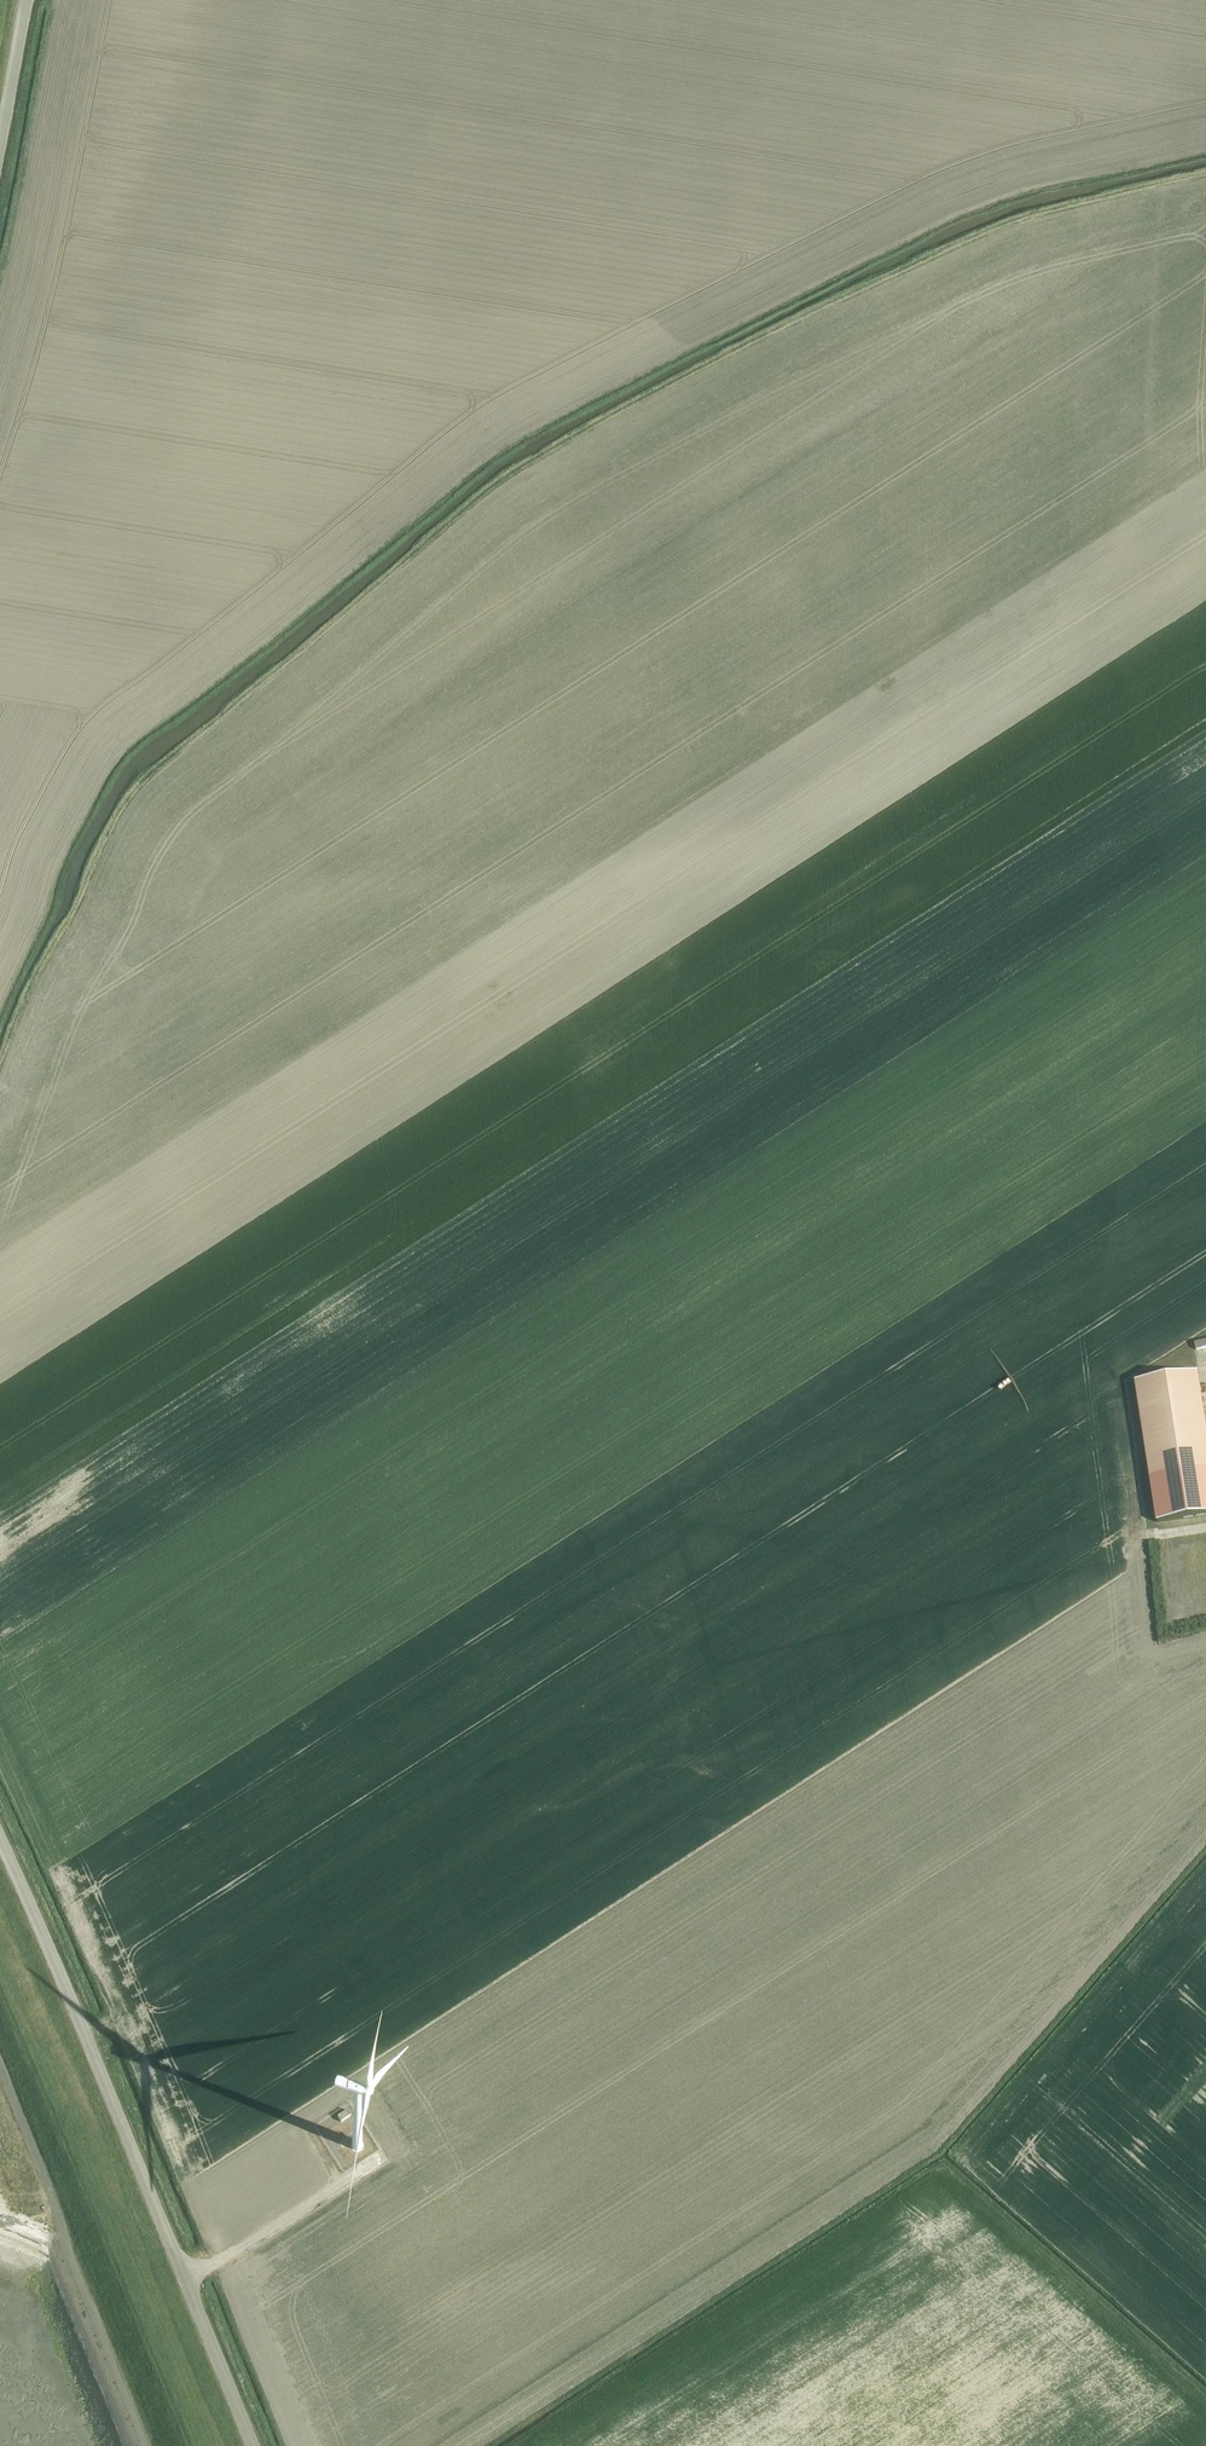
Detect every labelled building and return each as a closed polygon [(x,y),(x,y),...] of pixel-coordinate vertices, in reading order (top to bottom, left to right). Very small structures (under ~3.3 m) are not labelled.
[(1150,1478),(1205,1470),(1205,1427),(1197,1372),(1135,1382),(1150,1478)] [(1150,1478),(1157,1523),(1205,1515),(1205,1470),(1150,1478)] [(352,2143),(351,2145),(351,2146),(352,2148),(352,2149),(354,2150),(355,2151),(357,2151),(358,2151),(360,2150),(361,2149),(362,2148),(362,2146),(362,2145),(362,2143),(361,2142),(360,2141),(358,2140),(357,2140),(355,2140),(354,2141),(352,2142),(352,2143)]
